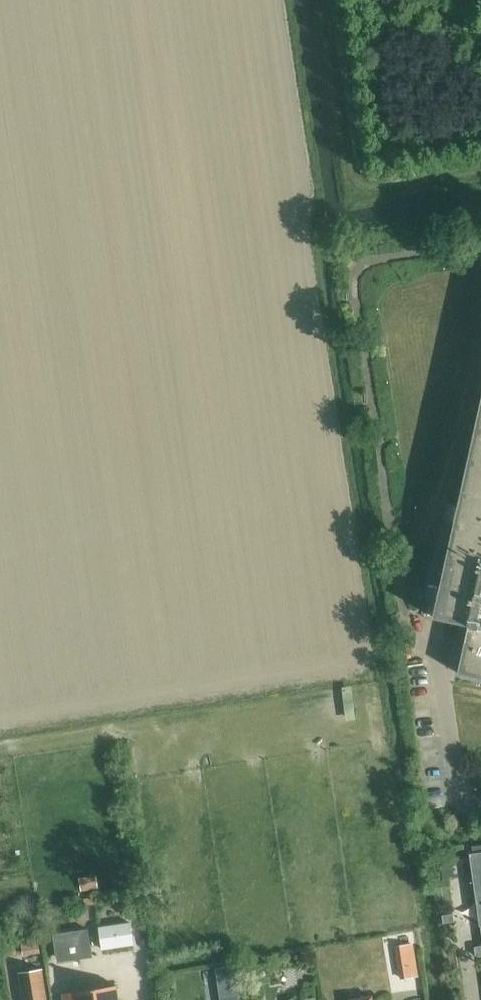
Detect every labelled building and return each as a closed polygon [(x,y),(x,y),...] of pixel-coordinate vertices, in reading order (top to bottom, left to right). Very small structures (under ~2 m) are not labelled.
[(468,638),(460,673),(480,677),(480,411),(436,617),(470,625),(469,632),(463,631),(462,636),(468,638)] [(474,846),(475,853),(472,854),(480,921),(480,845),(474,846)] [(443,862),(446,879),(450,879),(456,878),(454,860),(443,862)] [(93,896),(83,898),(84,905),(94,903),(93,896)] [(453,914),(443,915),(444,923),(454,922),(453,914)] [(100,928),(104,950),(134,945),(131,923),(100,928)] [(396,949),(411,960),(422,946),(408,935),(396,949)] [(20,973),(24,999),(47,999),(43,969),(20,973)] [(67,990),(68,999),(125,999),(122,982),(67,990)] [(226,999),(228,999),(241,997),(238,983),(223,986),(226,999)]
